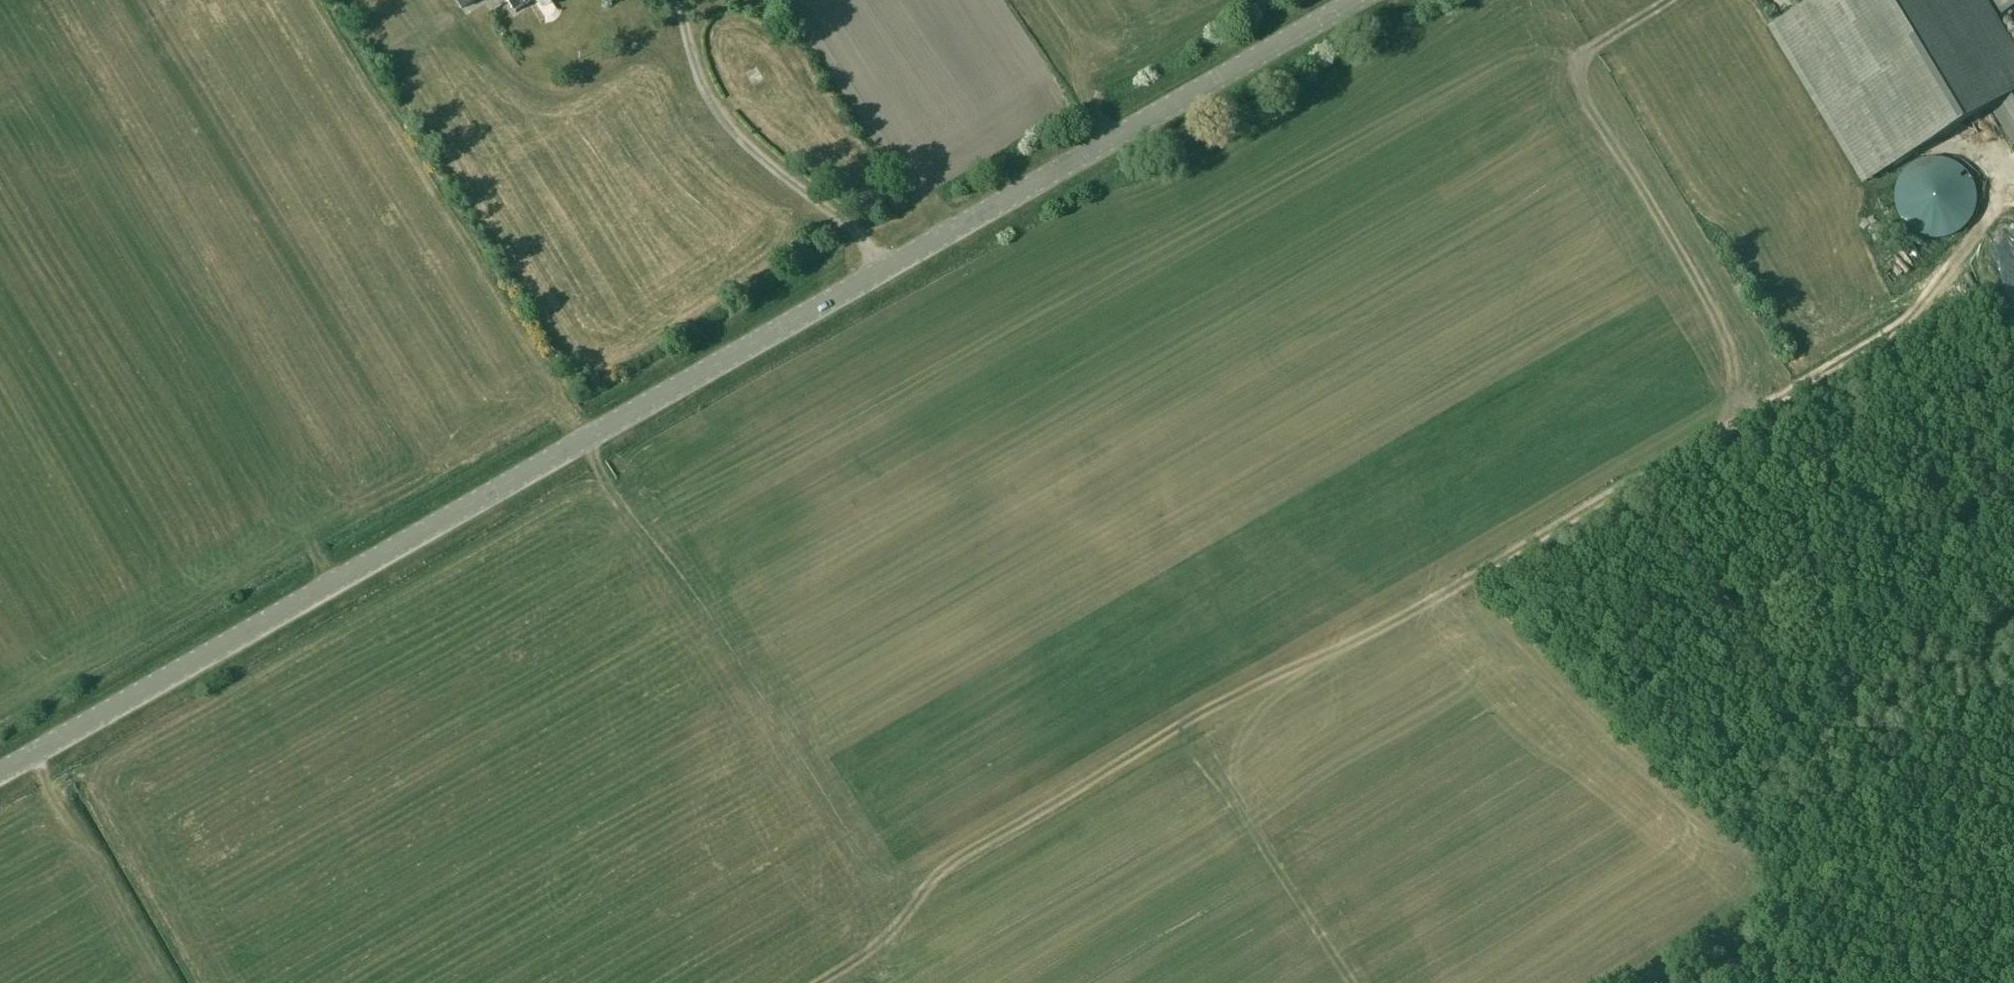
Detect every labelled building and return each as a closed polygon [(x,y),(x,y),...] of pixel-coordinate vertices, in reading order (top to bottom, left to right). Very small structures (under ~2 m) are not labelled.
[(461,10),(476,0),(455,0),(461,10)] [(514,12),(533,0),(506,0),(514,12)] [(1778,24),(1869,173),(1971,106),(1984,98),(2012,145),(2013,144),(2013,54),(1981,0),(1814,0),(1778,24)] [(1997,15),(2013,5),(2013,0),(1988,0),(1997,15)] [(1918,161),(1914,163),(1910,166),(1907,169),(1905,171),(1903,173),(1901,176),(1899,180),(1898,182),(1897,185),(1896,188),(1895,190),(1895,193),(1895,195),(1895,198),(1895,201),(1896,205),(1897,209),(1897,212),(1899,214),(1900,218),(1902,220),(1904,223),(1906,226),(1909,228),(1911,230),(1914,232),(1918,234),(1919,235),(1923,236),(1926,237),(1929,238),(1932,238),(1934,238),(1939,238),(1944,237),(1948,236),(1951,235),(1954,234),(1957,232),(1961,229),(1963,228),(1965,226),(1967,224),(1969,221),(1971,218),(1972,215),(1973,213),(1974,211),(1975,209),(1975,206),(1976,203),(1976,200),(1976,197),(1976,193),(1976,190),(1975,188),(1974,185),(1973,182),(1972,180),(1971,177),(1969,174),(1968,172),(1965,169),(1963,167),(1960,165),(1956,162),(1952,160),(1950,159),(1947,158),(1944,158),(1940,157),(1937,157),(1933,157),(1930,157),(1926,158),(1922,159),(1921,160),(1918,161)]
